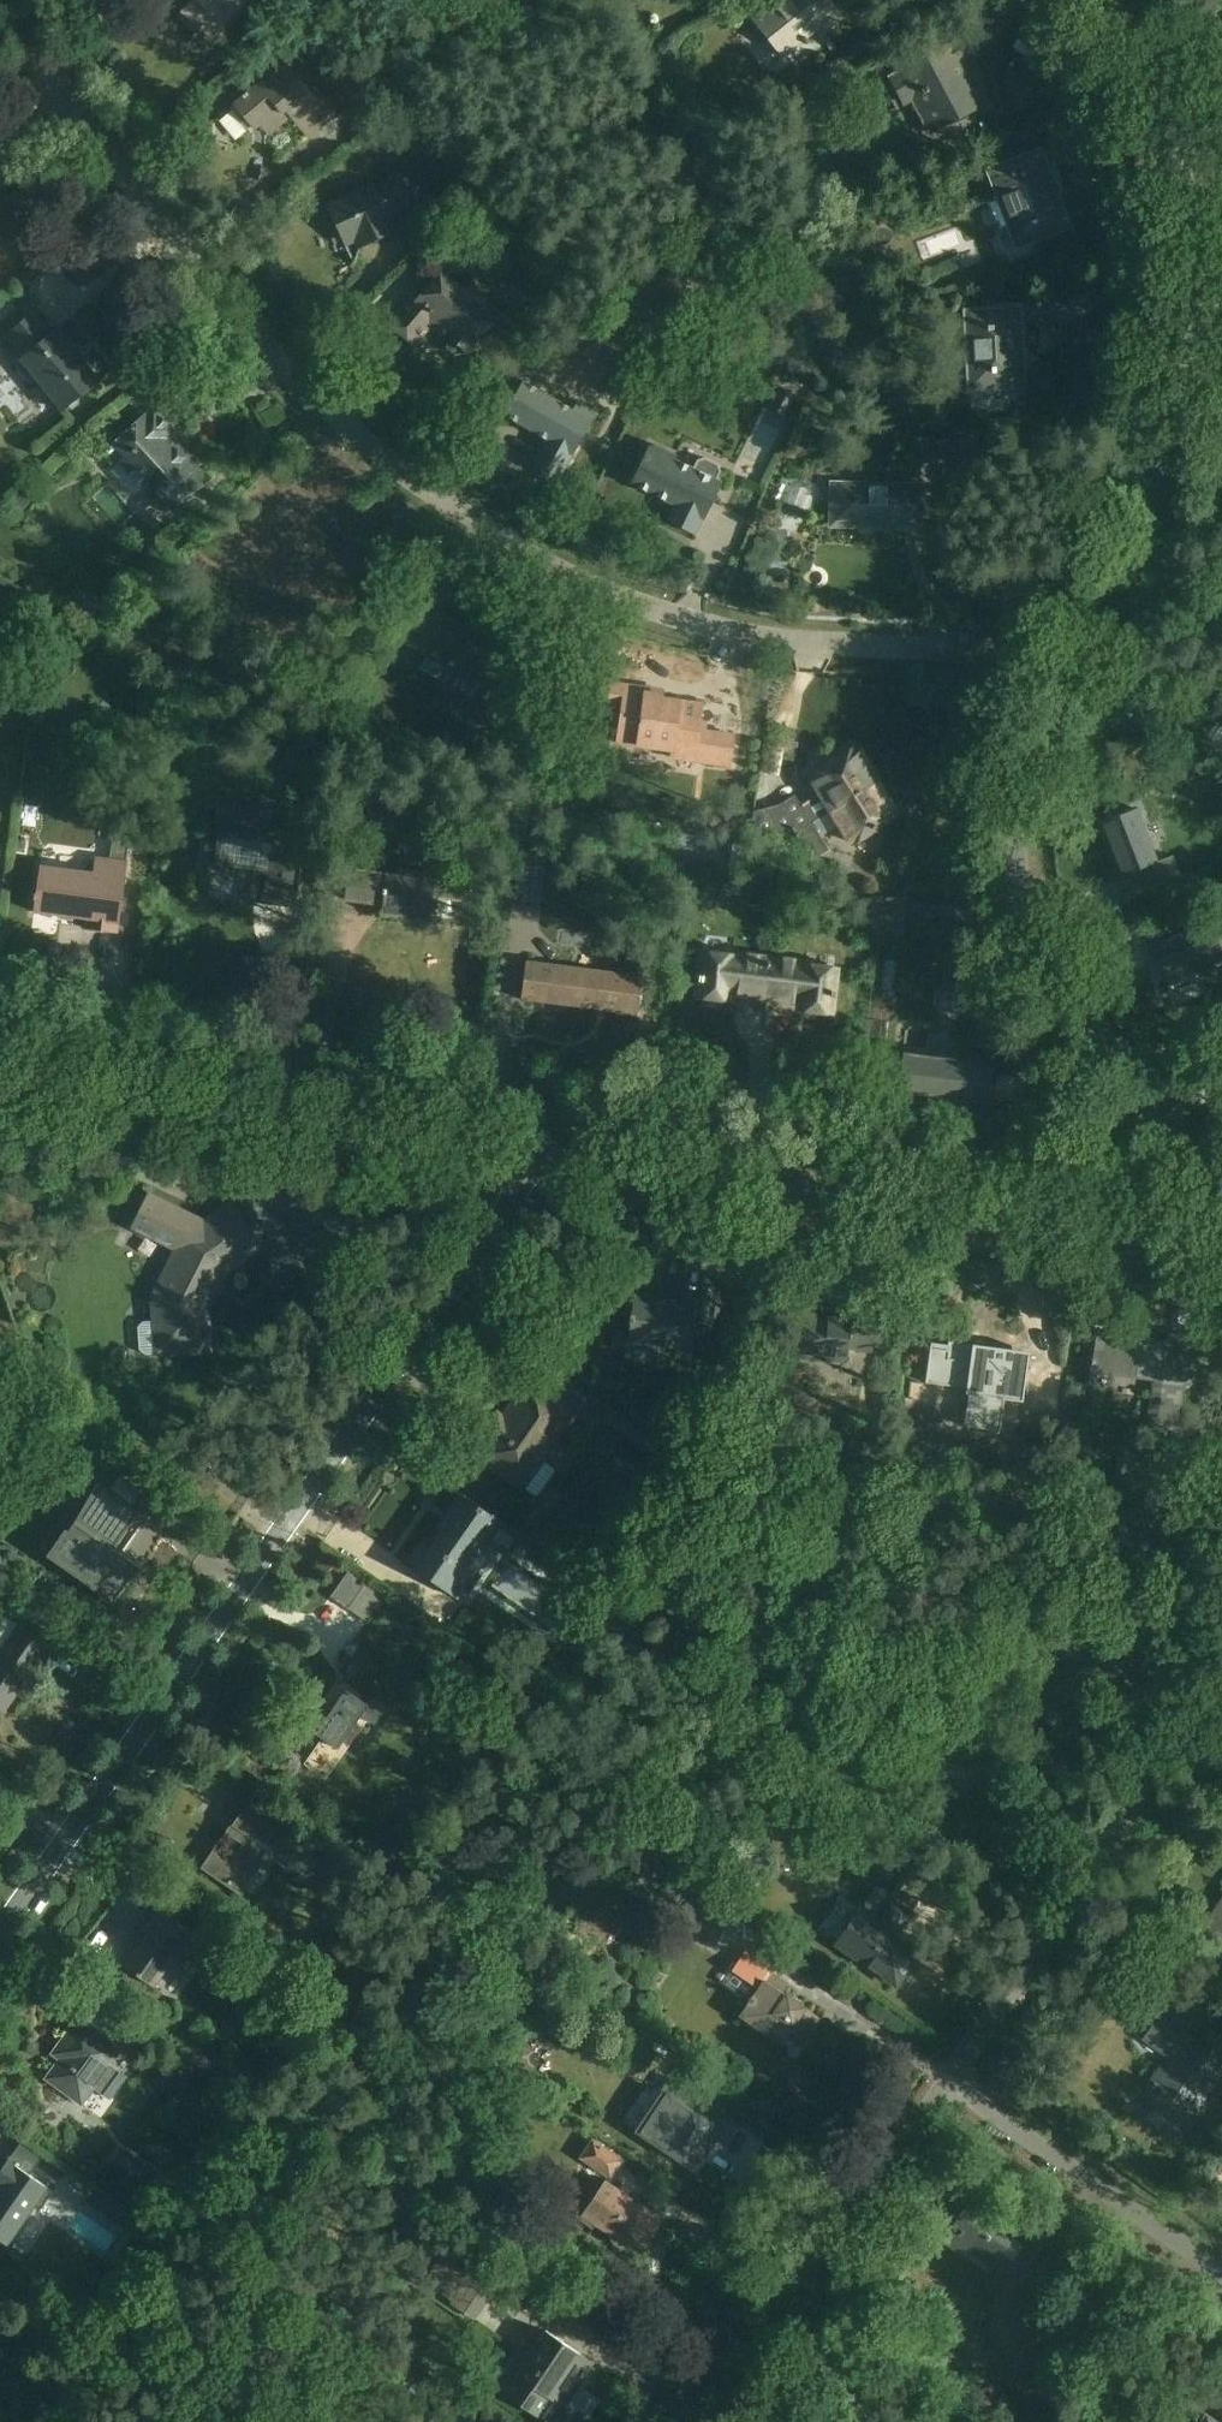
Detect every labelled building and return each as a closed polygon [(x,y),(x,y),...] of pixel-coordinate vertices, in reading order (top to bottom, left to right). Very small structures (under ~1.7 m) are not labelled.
[(254,0),(192,0),(179,16),(214,46),(254,0)] [(845,18),(830,0),(788,0),(759,26),(796,65),(845,18)] [(936,143),(995,114),(967,59),(979,53),(970,35),(889,75),(904,103),(913,99),(936,143)] [(308,137),(335,117),(291,58),(235,99),(266,141),(295,119),(308,137)] [(1021,248),(1075,229),(1046,148),(991,167),(1021,248)] [(422,207),(404,171),(330,207),(354,257),(402,233),(395,220),(422,207)] [(472,361),(507,321),(445,268),(394,328),(418,348),(435,328),(472,361)] [(966,409),(1031,408),(1029,306),(964,307),(966,409)] [(6,339),(69,415),(108,382),(45,307),(6,339)] [(533,463),(566,482),(603,418),(529,375),(505,416),(547,440),(533,463)] [(109,450),(174,516),(212,479),(174,440),(183,431),(156,403),(109,450)] [(699,537),(728,483),(655,444),(633,485),(675,507),(668,520),(699,537)] [(834,529),(928,531),(929,484),(835,482),(834,529)] [(413,644),(480,683),(503,642),(437,603),(413,644)] [(638,762),(734,776),(738,749),(704,744),(710,700),(648,692),(638,762)] [(854,840),(904,810),(869,749),(819,779),(854,840)] [(1146,857),(1191,856),(1189,786),(1144,787),(1146,857)] [(215,872),(263,878),(268,826),(221,820),(215,872)] [(39,914),(125,928),(136,863),(98,857),(95,872),(48,864),(39,914)] [(385,921),(439,925),(443,878),(353,870),(350,903),(387,906),(385,921)] [(288,892),(250,893),(251,942),(288,942),(288,892)] [(1221,970),(1221,921),(1154,945),(1169,989),(1221,970)] [(773,1003),(780,957),(711,947),(705,993),(773,1003)] [(773,1003),(832,1011),(838,965),(780,957),(773,1003)] [(638,1014),(643,977),(528,962),(522,997),(638,1014)] [(905,1096),(997,1107),(1002,1068),(909,1057),(905,1096)] [(225,1270),(262,1249),(236,1198),(207,1220),(153,1196),(131,1230),(174,1252),(151,1296),(159,1359),(193,1336),(225,1270)] [(629,1348),(696,1355),(701,1303),(635,1296),(629,1348)] [(806,1356),(854,1362),(859,1317),(811,1312),(806,1356)] [(1030,1408),(1036,1357),(957,1348),(960,1329),(931,1325),(925,1381),(981,1388),(976,1433),(1003,1436),(1007,1405),(1030,1408)] [(1149,1435),(1175,1438),(1185,1343),(1101,1334),(1097,1375),(1155,1381),(1149,1435)] [(470,1455),(528,1495),(586,1409),(528,1370),(470,1455)] [(411,1564),(460,1596),(507,1523),(457,1491),(411,1564)] [(369,1605),(383,1576),(342,1555),(327,1583),(369,1605)] [(14,1717),(59,1649),(9,1616),(0,1629),(0,1708),(14,1717)] [(346,1750),(380,1700),(349,1679),(315,1729),(346,1750)] [(302,1868),(322,1840),(258,1794),(205,1866),(249,1898),(281,1853),(302,1868)] [(849,1948),(903,1985),(928,1950),(907,1935),(923,1912),(890,1889),(849,1948)] [(125,1959),(167,1989),(207,1932),(166,1902),(125,1959)] [(1221,1939),(1221,1905),(1206,1928),(1221,1939)] [(746,2014),(801,2050),(825,2012),(771,1976),(746,2014)] [(1221,2080),(1221,2044),(1165,2007),(1143,2039),(1172,2058),(1136,2113),(1182,2142),(1221,2080)] [(85,2104),(126,2049),(81,2016),(40,2070),(85,2104)] [(646,2134),(698,2168),(729,2121),(677,2086),(646,2134)] [(579,2144),(612,2166),(626,2146),(593,2123),(579,2144)] [(14,2245),(56,2184),(12,2153),(0,2171),(0,2235),(14,2245)] [(586,2215),(647,2252),(670,2214),(609,2177),(586,2215)] [(992,2274),(1021,2232),(972,2200),(944,2242),(992,2274)] [(548,2421),(568,2421),(604,2358),(549,2327),(507,2399),(548,2421)] [(1206,2413),(1201,2421),(1220,2421),(1206,2413)]
